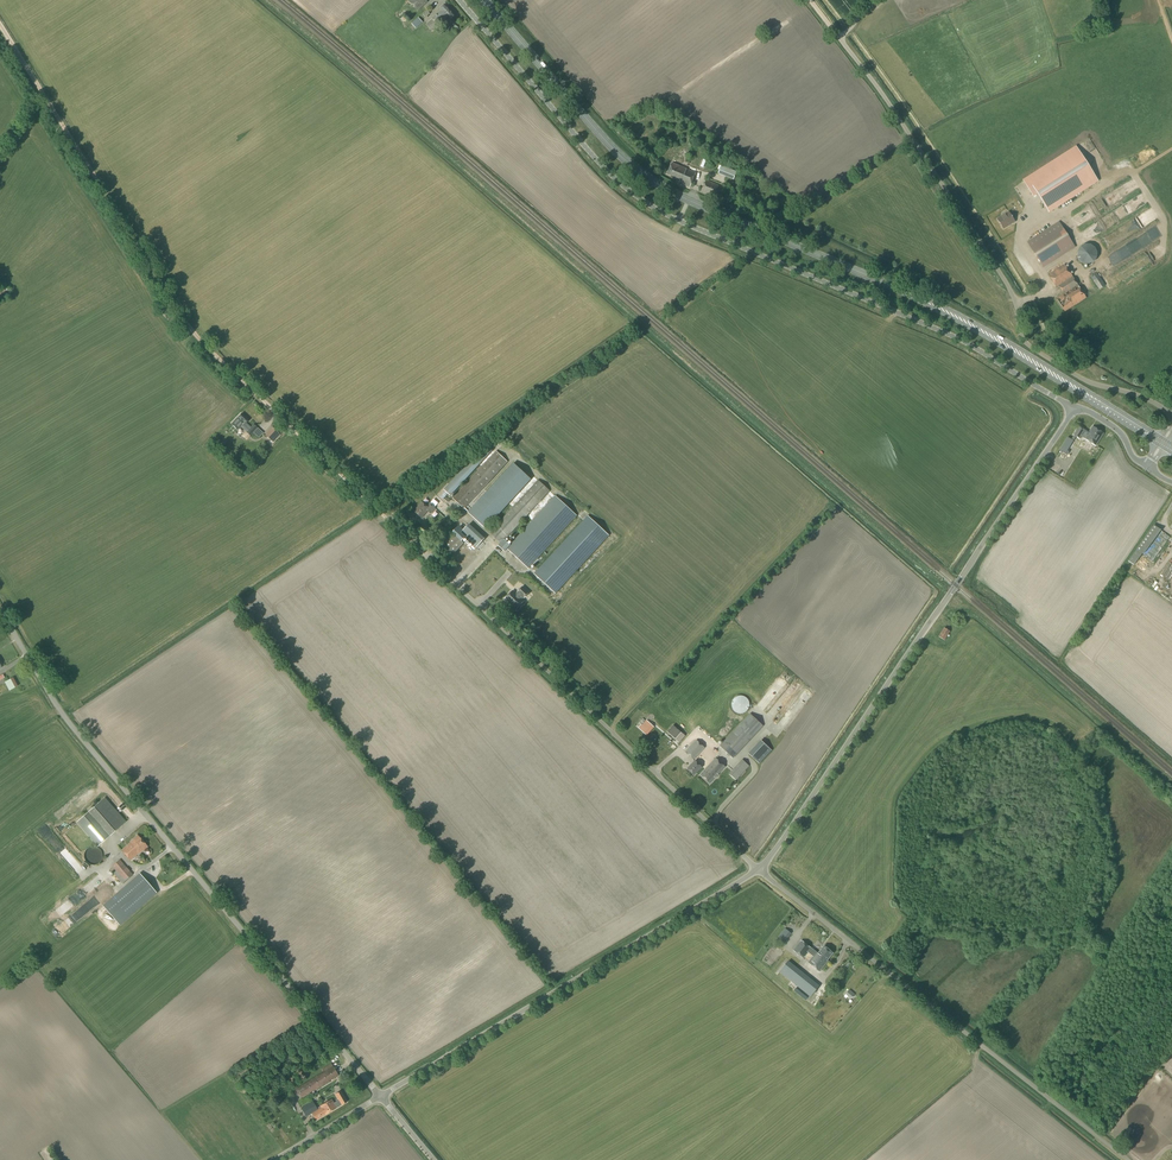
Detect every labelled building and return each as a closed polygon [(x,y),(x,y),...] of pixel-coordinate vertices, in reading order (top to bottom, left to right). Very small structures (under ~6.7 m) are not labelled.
[(428,2),(426,0),(411,0),(409,2),(417,11),(428,2)] [(432,19),(426,25),(432,31),(438,26),(447,18),(450,20),(454,16),(445,5),(440,9),(441,11),(432,19)] [(416,29),(423,23),(418,17),(411,23),(406,28),(410,34),(416,29)] [(1098,182),(1076,147),(1022,181),(1033,198),(1037,195),(1049,214),(1098,182)] [(711,162),(713,156),(706,154),(703,159),(711,162)] [(672,163),(667,174),(680,180),(679,183),(690,188),(696,173),(672,163)] [(719,173),(734,179),(737,171),(722,165),(719,173)] [(713,198),(719,186),(706,181),(701,192),(713,198)] [(997,219),(1003,229),(1014,222),(1008,212),(997,219)] [(1043,267),(1075,247),(1059,222),(1027,242),(1043,267)] [(1127,245),(1130,251),(1118,258),(1119,261),(1137,252),(1132,242),(1127,245)] [(1087,264),(1088,264),(1089,264),(1090,264),(1091,263),(1092,263),(1093,262),(1094,261),(1095,261),(1095,260),(1095,259),(1096,258),(1096,257),(1097,256),(1097,255),(1097,254),(1097,253),(1096,252),(1096,251),(1096,250),(1095,249),(1094,248),(1094,247),(1093,247),(1093,246),(1092,246),(1091,245),(1090,245),(1089,245),(1088,244),(1087,244),(1086,244),(1085,245),(1084,245),(1083,245),(1082,246),(1081,246),(1081,247),(1080,247),(1079,248),(1079,249),(1078,249),(1078,250),(1078,251),(1077,252),(1077,253),(1077,254),(1077,255),(1077,256),(1077,257),(1078,258),(1078,259),(1079,260),(1079,261),(1080,261),(1081,262),(1082,263),(1083,263),(1084,264),(1085,264),(1086,264),(1087,264)] [(1086,298),(1065,265),(1048,275),(1056,287),(1059,286),(1064,294),(1056,299),(1064,312),(1086,298)] [(1105,285),(1097,274),(1091,278),(1099,290),(1105,285)] [(249,420),(242,414),(238,417),(231,425),(237,430),(241,426),(247,432),(246,433),(250,436),(257,428),(253,425),(250,428),(245,424),(249,420)] [(1081,436),(1085,439),(1096,446),(1103,433),(1093,427),(1089,433),(1079,427),(1074,435),(1080,439),(1081,436)] [(271,441),(278,433),(274,429),(266,437),(271,441)] [(1060,450),(1067,455),(1069,452),(1067,451),(1074,441),(1068,437),(1060,450)] [(450,496),(493,451),(486,444),(443,490),(450,496)] [(464,509),(507,461),(496,452),(453,499),(464,509)] [(1089,462),(1093,457),(1089,454),(1085,458),(1089,462)] [(529,478),(513,463),(467,513),(485,530),(507,506),(510,509),(536,481),(535,478),(532,476),(529,478)] [(510,545),(505,540),(550,491),(538,480),(490,533),(501,543),(498,546),(504,552),(507,549),(528,568),(577,516),(555,496),(510,545)] [(429,503),(426,506),(422,503),(414,511),(421,518),(428,511),(431,513),(435,509),(429,503)] [(439,522),(440,523),(445,527),(455,516),(449,511),(439,522)] [(609,536),(588,516),(534,574),(555,593),(609,536)] [(440,547),(450,557),(463,543),(461,541),(464,537),(476,548),(484,539),(468,524),(463,530),(458,526),(451,533),(452,534),(440,547)] [(1153,561),(1170,537),(1153,525),(1136,549),(1128,561),(1134,565),(1142,553),(1153,561)] [(1167,566),(1165,564),(1171,557),(1167,552),(1156,564),(1163,571),(1167,566)] [(1170,580),(1171,577),(1171,564),(1163,575),(1170,580)] [(509,604),(509,603),(516,610),(518,607),(519,607),(521,605),(521,604),(524,602),(522,600),(523,598),(523,599),(529,593),(522,586),(515,594),(512,591),(504,599),(506,601),(509,604)] [(944,640),(950,632),(944,628),(939,637),(944,640)] [(13,676),(5,681),(11,691),(19,687),(13,676)] [(784,695),(788,698),(792,693),(789,690),(784,695)] [(27,691),(20,694),(23,699),(30,696),(27,691)] [(740,714),(741,714),(742,714),(743,713),(744,713),(745,713),(746,712),(747,711),(748,710),(748,709),(749,708),(749,707),(749,706),(749,705),(749,704),(749,703),(749,702),(748,701),(748,700),(747,699),(747,698),(746,698),(746,697),(745,697),(744,697),(743,696),(742,696),(741,696),(740,696),(739,696),(738,696),(737,696),(737,697),(736,697),(735,697),(735,698),(734,698),(734,699),(733,700),(732,701),(732,702),(732,703),(732,704),(731,705),(732,706),(732,707),(732,708),(732,709),(733,709),(733,710),(734,711),(735,712),(736,713),(737,713),(738,713),(739,714),(740,714)] [(733,758),(763,726),(750,714),(720,746),(733,758)] [(646,720),(639,728),(646,734),(653,726),(646,720)] [(695,760),(697,758),(696,757),(705,748),(696,740),(686,752),(694,759),(695,760)] [(748,753),(759,764),(772,750),(761,740),(748,753)] [(662,746),(656,753),(661,757),(667,750),(662,746)] [(697,772),(706,762),(699,755),(697,758),(695,760),(696,760),(695,761),(688,769),(694,775),(697,772)] [(734,769),(740,775),(753,760),(747,755),(734,769)] [(725,767),(724,766),(716,758),(707,767),(706,766),(709,764),(706,762),(697,772),(709,784),(725,767)] [(98,847),(109,836),(126,822),(104,798),(88,812),(76,822),(98,847)] [(42,833),(51,843),(58,837),(50,828),(42,833)] [(70,839),(73,837),(68,829),(65,832),(70,839)] [(141,853),(148,847),(137,835),(130,841),(131,842),(122,851),(130,861),(140,852),(141,853)] [(84,869),(66,847),(60,851),(79,874),(84,869)] [(112,871),(113,872),(122,883),(132,875),(120,859),(112,866),(114,869),(112,871)] [(156,892),(140,874),(103,906),(119,924),(156,892)] [(87,904),(66,923),(70,928),(92,909),(87,904)] [(63,916),(70,909),(67,905),(59,912),(63,916)] [(784,943),(791,933),(785,929),(778,938),(784,943)] [(808,962),(820,972),(828,961),(834,953),(824,945),(818,953),(801,940),(793,950),(803,958),(808,952),(813,956),(808,962)] [(810,997),(819,986),(788,961),(779,972),(810,997)] [(295,1090),(301,1099),(338,1076),(333,1066),(295,1090)] [(316,1120),(326,1114),(336,1108),(347,1102),(341,1091),(335,1094),(338,1100),(333,1103),(331,1099),(316,1108),(313,1102),(301,1108),(306,1117),(312,1113),(316,1120)]
